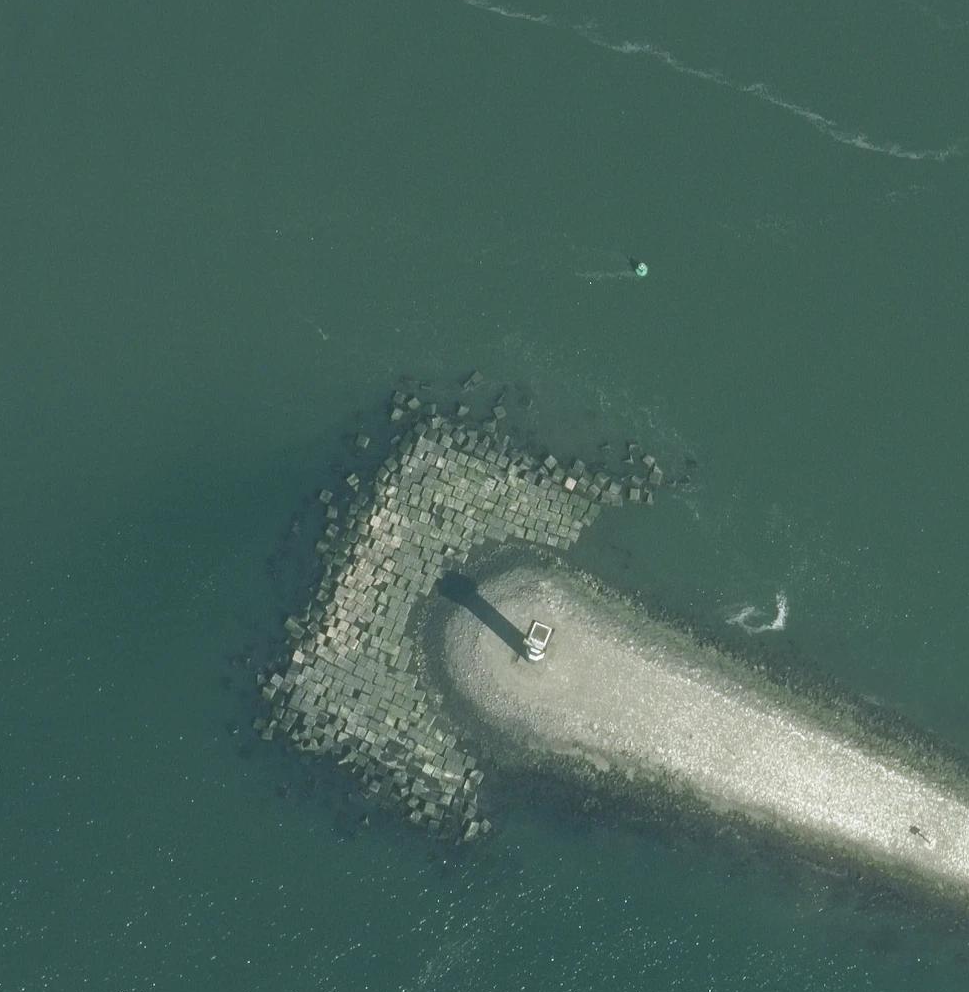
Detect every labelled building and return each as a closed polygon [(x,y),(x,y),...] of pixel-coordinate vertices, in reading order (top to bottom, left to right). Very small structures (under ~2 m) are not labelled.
[(517,666),(539,676),(549,653),(527,643),(517,666)]
